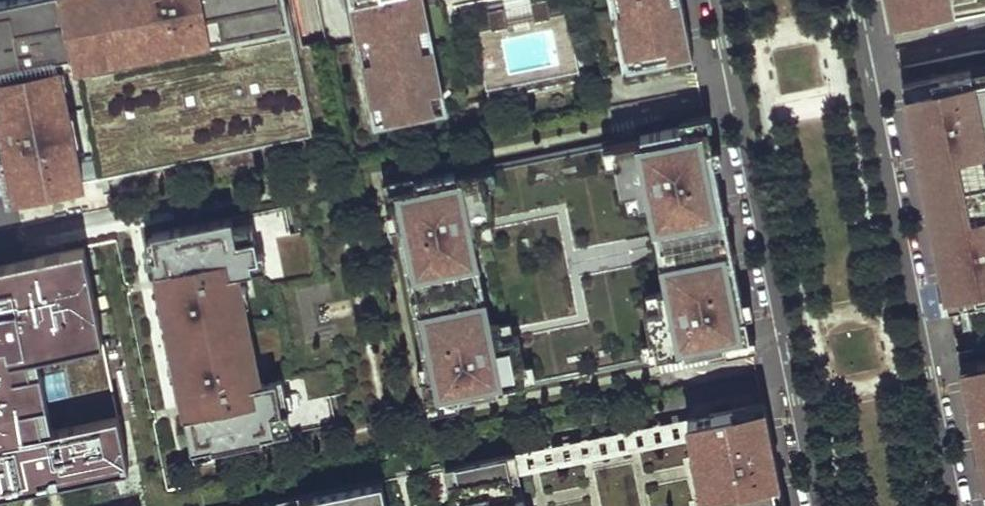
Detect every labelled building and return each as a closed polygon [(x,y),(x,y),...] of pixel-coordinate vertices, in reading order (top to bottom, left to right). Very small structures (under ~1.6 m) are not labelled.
[(10,195),(91,178),(312,133),(288,20),(284,0),(0,0),(0,147),(10,195)] [(693,57),(682,0),(352,0),(356,25),(375,121),(448,106),(617,73),(628,71),(693,57)] [(890,18),(952,5),(951,2),(962,0),(886,0),(890,18)] [(903,82),(910,116),(914,139),(955,131),(962,165),(984,161),(984,66),(903,82)] [(706,121),(680,126),(681,130),(707,125),(706,121)] [(723,341),(749,336),(744,314),(741,315),(738,299),(741,298),(732,252),(672,264),(664,221),(723,209),(714,163),(710,163),(707,148),(711,147),(707,125),(681,130),(680,126),(626,137),(613,140),(623,201),(645,198),(660,279),(641,283),(656,360),(724,346),(723,341)] [(914,139),(924,190),(935,244),(969,238),(964,215),(972,214),(970,202),(984,199),(984,161),(962,165),(955,131),(914,139)] [(623,201),(613,140),(482,166),(487,198),(469,202),(496,333),(514,329),(524,386),(656,360),(641,283),(660,279),(645,198),(623,201)] [(454,171),(388,184),(432,404),(524,386),(514,329),(496,333),(469,202),(487,198),(482,166),(454,171)] [(970,202),(972,214),(964,215),(969,238),(935,244),(940,270),(947,301),(984,294),(984,199),(970,202)] [(728,230),(723,209),(664,221),(672,264),(732,252),(728,230)] [(211,448),(292,433),(288,409),(282,410),(276,379),(264,382),(242,272),(267,267),(264,252),(258,253),(253,221),(234,225),(233,216),(155,232),(155,236),(151,237),(147,238),(148,242),(144,243),(147,257),(152,256),(162,310),(158,311),(161,330),(166,329),(171,351),(166,352),(170,372),(175,371),(190,448),(192,448),(193,456),(212,452),(211,448)] [(83,247),(0,264),(0,492),(128,466),(83,247)] [(723,341),(724,346),(750,340),(749,336),(723,341)] [(959,365),(969,412),(974,439),(984,437),(984,443),(984,360),(959,365)] [(762,404),(687,419),(691,438),(695,458),(702,456),(709,495),(719,493),(721,505),(783,505),(768,434),(762,404)] [(687,419),(515,453),(518,472),(691,438),(687,419)] [(984,488),(984,443),(984,437),(974,439),(979,464),(984,488)] [(523,496),(514,498),(509,474),(518,472),(515,453),(445,467),(452,505),(525,505),(523,496)] [(709,495),(702,456),(695,458),(691,458),(699,497),(709,495)] [(381,481),(298,498),(256,505),(386,505),(381,481)]
